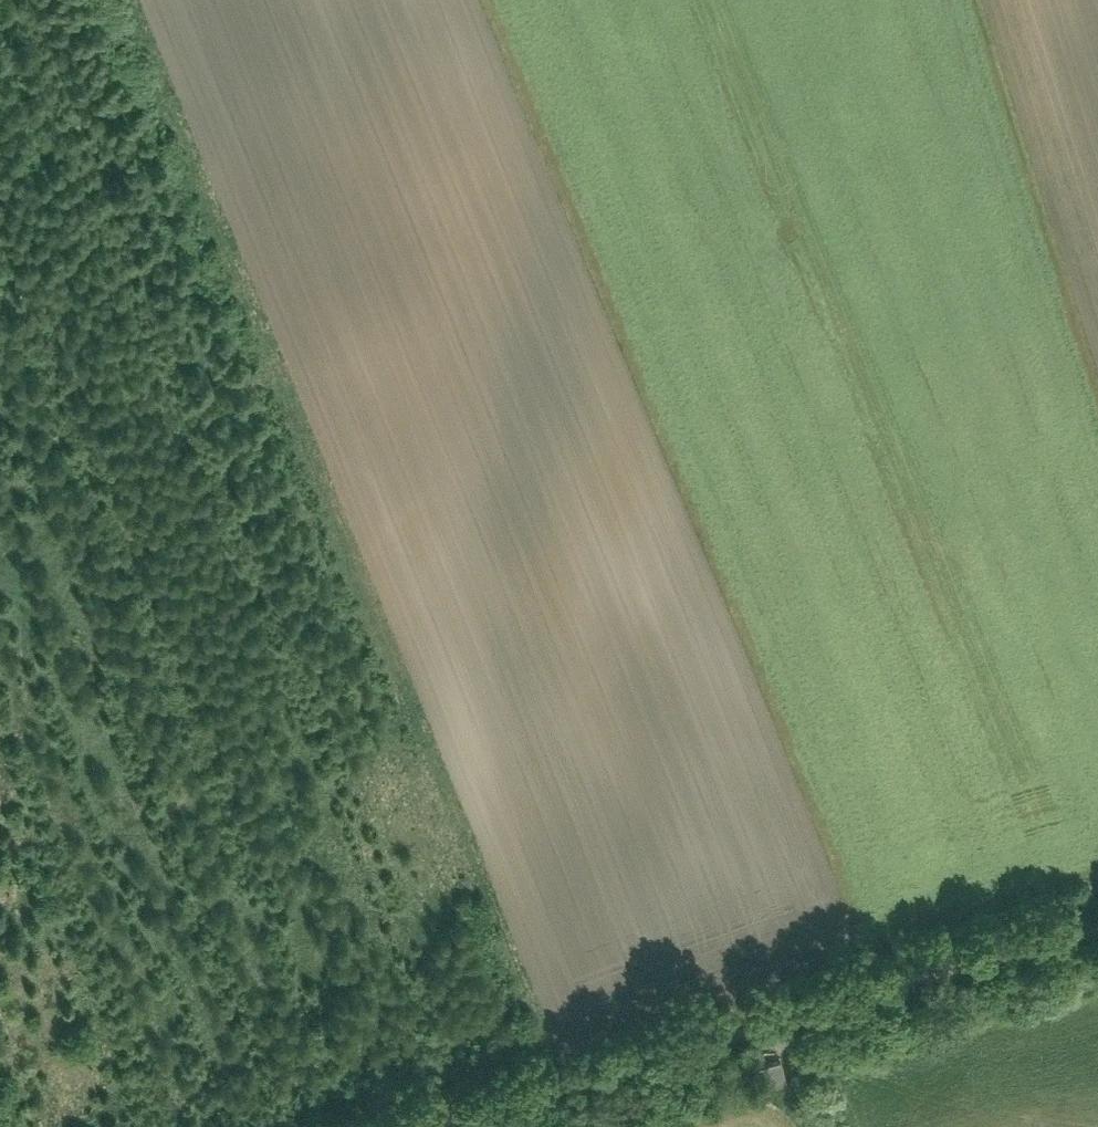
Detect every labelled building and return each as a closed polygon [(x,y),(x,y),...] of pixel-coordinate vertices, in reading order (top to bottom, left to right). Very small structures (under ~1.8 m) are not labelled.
[(752,1063),(758,1085),(785,1078),(778,1055),(752,1063)]
